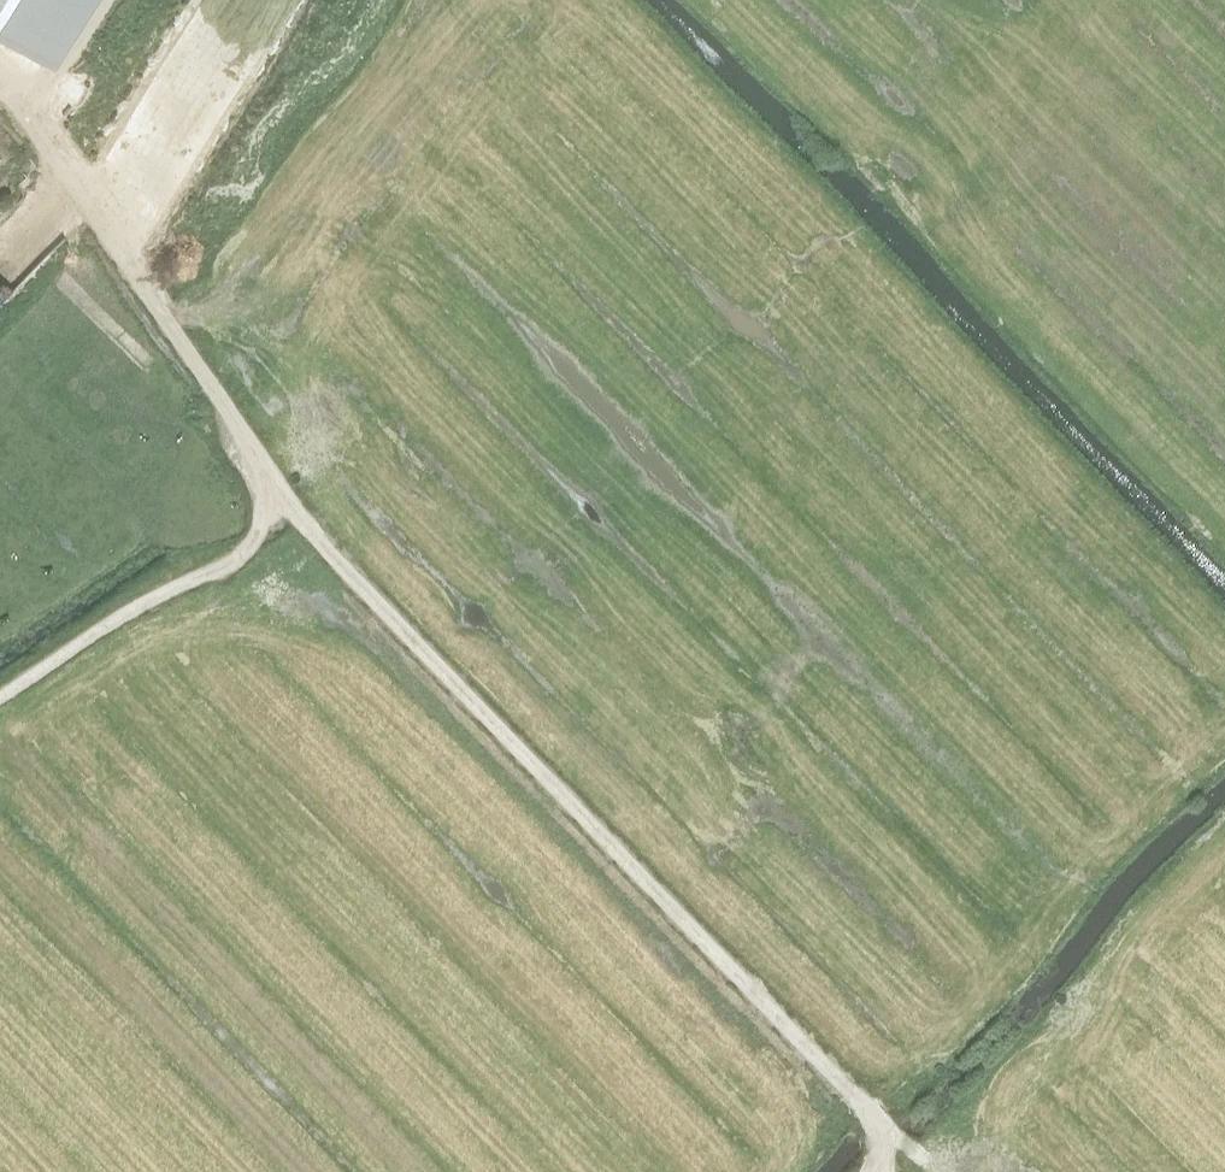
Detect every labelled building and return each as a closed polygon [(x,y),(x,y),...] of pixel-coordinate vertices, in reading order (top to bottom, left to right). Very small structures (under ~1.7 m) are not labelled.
[(47,60),(84,0),(0,0),(0,31),(47,60)] [(16,282),(0,267),(0,299),(16,282)]
